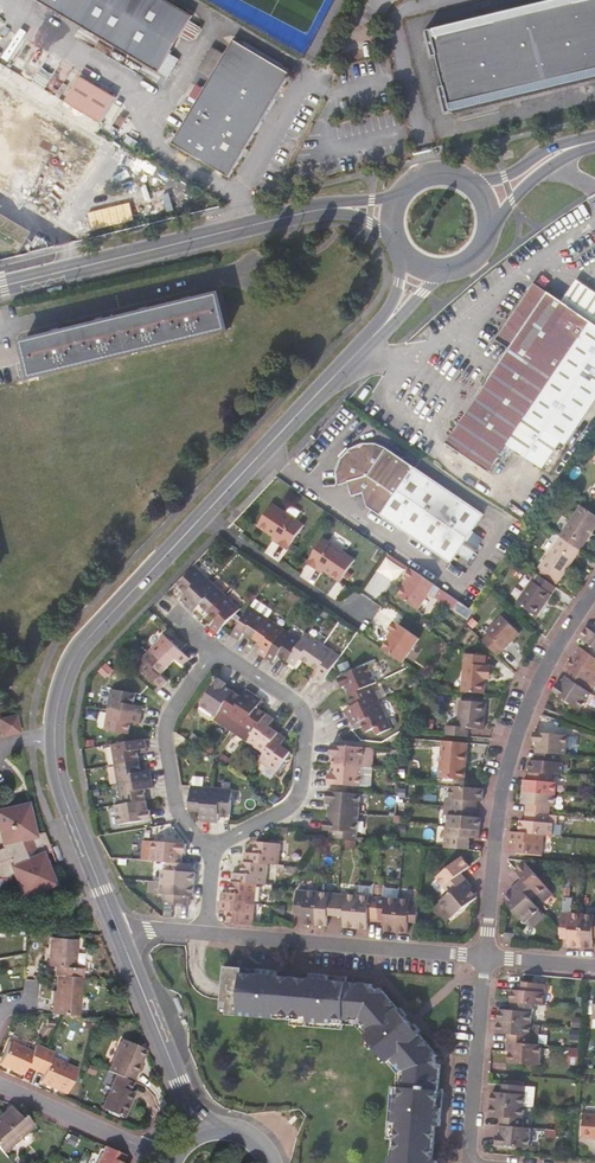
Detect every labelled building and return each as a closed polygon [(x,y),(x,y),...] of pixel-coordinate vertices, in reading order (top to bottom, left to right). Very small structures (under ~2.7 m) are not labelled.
[(180,36),(189,21),(192,14),(168,0),(34,0),(158,73),(159,72),(169,54),(180,36)] [(594,79),(594,0),(562,0),(432,31),(422,33),(442,115),(451,113),(594,79)] [(432,31),(562,0),(537,0),(431,26),(432,31)] [(200,28),(189,21),(180,36),(188,41),(191,40),(194,39),(200,28)] [(225,54),(211,77),(203,92),(199,90),(196,95),(199,97),(172,144),(229,177),(291,72),(234,39),(225,54)] [(199,70),(211,77),(225,54),(213,46),(199,70)] [(179,60),(169,54),(159,72),(169,78),(179,60)] [(47,56),(34,78),(47,85),(59,63),(47,56)] [(0,63),(0,78),(97,134),(103,124),(102,124),(117,99),(81,78),(66,102),(0,63)] [(451,113),(453,119),(594,85),(594,79),(451,113)] [(6,100),(9,94),(0,89),(0,97),(6,100)] [(51,119),(47,124),(65,135),(68,129),(51,119)] [(87,168),(73,192),(82,197),(96,174),(87,168)] [(146,174),(142,181),(154,188),(158,182),(146,174)] [(488,473),(525,419),(566,447),(594,404),(594,294),(579,283),(564,305),(536,286),(498,342),(510,351),(447,445),(488,473)] [(219,295),(25,343),(33,378),(227,330),(219,295)] [(360,444),(345,448),(335,458),(331,471),(334,485),(347,483),(349,496),(362,494),(365,506),(448,562),(456,549),(481,513),(436,483),(398,457),(385,452),(372,447),(360,444)] [(304,525),(272,503),(259,523),(282,539),(280,541),(289,547),(304,525)] [(561,536),(580,549),(594,527),(594,513),(581,504),(561,536)] [(560,579),(580,549),(561,536),(541,567),(560,579)] [(323,539),(308,560),(316,566),(318,564),(340,581),(354,562),(323,539)] [(176,582),(184,589),(186,591),(187,593),(182,599),(188,604),(211,580),(194,563),(176,582)] [(521,570),(535,579),(539,575),(524,565),(521,570)] [(435,584),(410,568),(405,576),(410,579),(399,596),(418,609),(435,584)] [(539,575),(535,579),(534,581),(532,580),(517,602),(536,615),(556,586),(539,575)] [(226,594),(211,580),(188,604),(194,611),(201,605),(205,608),(209,613),(226,594)] [(241,608),(226,594),(209,613),(213,616),(217,619),(210,626),(218,633),(224,626),(241,608)] [(268,617),(251,606),(233,634),(240,639),(246,632),(249,635),(254,638),(268,617)] [(490,634),(483,640),(498,655),(520,632),(504,616),(487,632),(490,634)] [(285,629),(268,617),(254,638),(258,641),(263,645),(259,652),(266,657),(285,629)] [(419,638),(394,621),(389,630),(394,633),(383,649),(402,662),(419,638)] [(591,629),(587,626),(584,631),(580,636),(588,642),(593,645),(594,647),(594,631),(591,629)] [(302,640),(285,629),(266,657),(273,662),(279,654),(283,657),(288,661),(302,640)] [(324,644),(307,632),(302,640),(288,661),(295,666),(301,658),(305,661),(310,664),(324,644)] [(165,634),(150,649),(169,666),(173,661),(176,657),(183,664),(189,657),(181,649),(165,634)] [(588,652),(593,645),(588,642),(583,649),(588,652)] [(341,656),(324,644),(310,664),(314,667),(319,671),(314,678),(322,684),(337,663),(341,656)] [(593,645),(588,652),(583,649),(579,646),(576,651),(573,656),(594,671),(594,647),(593,645)] [(135,664),(158,684),(161,687),(167,680),(161,674),(164,672),(169,666),(150,649),(135,664)] [(464,663),(461,691),(465,691),(484,693),(486,677),(489,677),(490,664),(488,664),(489,655),(467,653),(466,663),(464,663)] [(594,683),(594,671),(573,656),(569,662),(566,666),(570,668),(575,672),(571,679),(589,692),(594,683)] [(366,665),(343,676),(339,678),(343,687),(345,686),(347,690),(349,694),(372,684),(375,683),(366,665)] [(575,672),(570,668),(565,675),(571,679),(575,672)] [(579,708),(589,692),(571,679),(565,675),(560,684),(557,682),(554,687),(552,690),(579,708)] [(200,703),(217,715),(219,711),(233,690),(227,687),(225,685),(226,682),(217,677),(200,703)] [(380,702),(372,684),(349,694),(351,699),(354,705),(346,709),(350,717),(380,702)] [(112,688),(109,709),(142,714),(143,705),(134,704),(135,698),(136,692),(112,688)] [(219,711),(236,723),(255,694),(247,689),(242,696),(239,694),(233,690),(219,711)] [(231,730),(248,741),(267,713),(262,709),(258,707),(263,699),(255,694),(236,723),(231,730)] [(434,724),(433,733),(455,735),(456,725),(471,727),(473,700),(448,699),(446,724),(434,724)] [(392,728),(380,702),(350,717),(353,725),(361,721),(363,725),(367,732),(375,728),(378,735),(392,728)] [(105,730),(129,734),(130,727),(131,722),(140,723),(142,714),(109,709),(105,730)] [(231,730),(236,723),(219,711),(217,715),(214,719),(231,730)] [(248,741),(265,752),(279,732),(273,729),(270,726),(275,718),(267,713),(248,741)] [(17,724),(15,715),(6,717),(8,725),(17,724)] [(6,717),(0,718),(0,730),(1,736),(19,732),(17,724),(8,725),(6,717)] [(567,734),(535,731),(534,737),(533,741),(535,741),(535,750),(541,751),(558,753),(565,753),(567,734)] [(291,752),(284,747),(281,745),(286,737),(283,735),(279,732),(265,752),(260,761),(277,773),(291,752)] [(110,744),(114,765),(138,761),(137,754),(136,749),(145,747),(144,739),(130,741),(110,744)] [(464,779),(467,742),(442,740),(439,776),(464,779)] [(359,761),(360,747),(331,744),(331,754),(334,754),(333,760),(333,764),(358,766),(359,761)] [(367,761),(368,747),(360,747),(359,761),(367,761)] [(541,759),(534,759),(529,759),(529,765),(529,770),(535,771),(561,773),(562,761),(558,761),(558,753),(541,751),(541,759)] [(114,765),(116,784),(149,780),(148,770),(140,771),(139,766),(138,761),(114,765)] [(358,777),(358,766),(333,764),(332,770),(332,774),(329,774),(328,784),(348,785),(357,786),(358,777)] [(534,780),(528,779),(523,779),(523,786),(522,790),(555,793),(556,782),(561,782),(561,773),(535,771),(534,780)] [(209,821),(211,787),(202,786),(203,777),(193,776),(192,785),(191,785),(189,810),(195,810),(201,811),(201,820),(209,821)] [(366,778),(358,777),(357,786),(366,787),(366,778)] [(116,784),(120,807),(144,803),(143,795),(143,790),(151,789),(149,780),(116,784)] [(453,798),(452,806),(470,808),(471,799),(477,800),(482,800),(482,794),(483,788),(477,787),(448,785),(448,797),(453,798)] [(232,788),(211,787),(209,821),(218,822),(219,812),(224,813),(231,813),(232,788)] [(532,804),(531,812),(549,813),(550,805),(554,805),(555,793),(522,790),(522,797),(521,803),(526,803),(532,804)] [(354,812),(356,793),(348,793),(327,791),(326,800),(330,800),(329,806),(329,810),(354,812)] [(27,802),(18,804),(5,807),(5,808),(2,809),(0,808),(0,879),(6,879),(6,876),(13,876),(20,894),(54,884),(42,854),(50,851),(45,837),(38,839),(36,833),(31,816),(27,802)] [(120,807),(123,832),(151,827),(149,811),(146,812),(145,806),(144,803),(120,807)] [(469,816),(470,808),(452,806),(451,814),(446,814),(445,826),(480,828),(480,823),(480,817),(476,817),(469,816)] [(352,839),(354,812),(329,810),(328,816),(328,820),(325,820),(324,829),(332,830),(331,837),(341,838),(352,839)] [(548,822),(549,813),(531,812),(530,821),(524,820),(519,820),(518,831),(543,834),(552,834),(553,823),(548,822)] [(445,826),(443,847),(468,849),(469,837),(479,838),(479,834),(480,828),(445,826)] [(542,855),(543,834),(518,831),(510,831),(509,836),(509,840),(518,841),(517,853),(542,855)] [(155,839),(153,861),(160,862),(181,864),(182,859),(182,854),(184,854),(185,842),(155,839)] [(280,842),(256,841),(255,841),(255,849),(255,852),(245,852),(245,862),(261,863),(279,864),(280,842)] [(436,877),(448,893),(465,879),(463,875),(460,872),(468,866),(461,857),(436,877)] [(523,860),(513,869),(521,877),(517,880),(515,882),(530,899),(536,894),(541,901),(551,892),(523,860)] [(259,888),(261,863),(245,862),(237,861),(236,870),(236,874),(226,874),(225,885),(250,887),(259,888)] [(184,872),(184,864),(181,864),(160,862),(159,882),(192,885),(193,873),(190,873),(184,872)] [(446,923),(476,898),(476,897),(470,887),(471,886),(468,882),(465,879),(448,893),(433,906),(435,909),(434,913),(437,917),(441,917),(446,923)] [(186,900),(186,896),(191,896),(192,885),(159,882),(157,901),(170,902),(181,903),(186,904),(186,900)] [(534,909),(536,906),(530,899),(515,882),(511,885),(508,889),(509,891),(501,898),(501,900),(519,921),(521,920),(526,926),(540,915),(534,909)] [(248,904),(250,887),(225,885),(224,891),(224,895),(214,895),(214,902),(248,904)] [(398,889),(378,887),(377,896),(397,898),(398,889)] [(301,913),(301,917),(301,924),(305,924),(313,925),(315,892),(296,890),(294,912),(301,913)] [(336,893),(315,892),(313,925),(318,925),(325,926),(326,916),(333,916),(336,893)] [(356,895),(336,893),(333,916),(342,917),(342,927),(347,928),(354,928),(356,895)] [(377,896),(356,895),(354,928),(359,928),(366,929),(367,919),(375,919),(377,896)] [(397,898),(377,896),(375,919),(383,919),(382,930),(394,931),(397,898)] [(418,899),(397,898),(394,931),(400,931),(406,932),(407,923),(416,923),(416,920),(418,899)] [(247,924),(248,904),(214,902),(213,910),(222,911),(221,917),(221,921),(247,924)] [(580,913),(558,911),(557,931),(557,938),(565,939),(565,945),(570,945),(578,946),(580,913)] [(580,913),(578,946),(584,946),(590,947),(591,937),(594,937),(594,914),(580,913)] [(501,932),(500,943),(511,944),(512,933),(501,932)] [(56,965),(55,974),(58,974),(81,976),(81,967),(74,967),(76,939),(50,936),(47,964),(56,965)] [(438,1125),(439,1106),(434,1106),(436,1088),(438,1065),(434,1065),(432,1058),(435,1055),(378,986),(374,989),(367,987),(368,983),(340,981),(323,979),(323,975),(307,974),(306,978),(273,975),(274,971),(256,969),(256,973),(239,972),(239,968),(233,968),(222,967),(220,986),(220,989),(219,999),(218,1008),(224,1008),(224,1012),(270,1016),(270,1012),(288,1013),(288,1018),(340,1022),(340,1017),(356,1018),(366,1030),(362,1034),(364,1036),(372,1045),(374,1047),(375,1049),(383,1058),(385,1060),(388,1057),(399,1069),(398,1086),(393,1085),(388,1137),(393,1137),(392,1155),(387,1155),(386,1162),(434,1162),(435,1159),(431,1158),(433,1124),(438,1125)] [(58,974),(57,990),(56,1003),(53,1003),(52,1013),(60,1014),(78,1016),(80,978),(81,976),(58,974)] [(543,983),(522,981),(521,990),(517,990),(510,989),(508,1002),(531,1003),(541,1004),(543,983)] [(529,1023),(531,1003),(508,1002),(508,1010),(497,1009),(497,1013),(497,1020),(529,1023)] [(353,1023),(362,1034),(366,1030),(356,1018),(340,1017),(340,1022),(353,1023)] [(340,1027),(340,1022),(288,1018),(287,1023),(340,1027)] [(528,1044),(529,1023),(497,1020),(496,1027),(496,1033),(506,1034),(506,1042),(528,1044)] [(369,1047),(372,1045),(364,1036),(362,1039),(369,1047)] [(123,1039),(109,1071),(116,1074),(132,1081),(146,1050),(123,1039)] [(37,1069),(45,1048),(36,1045),(33,1051),(9,1041),(0,1062),(0,1063),(23,1073),(27,1065),(37,1069)] [(537,1066),(538,1045),(528,1044),(506,1042),(505,1051),(508,1051),(507,1063),(537,1066)] [(53,1052),(45,1048),(37,1069),(44,1072),(41,1081),(67,1092),(77,1067),(51,1056),(53,1052)] [(380,1060),(383,1058),(375,1049),(372,1052),(380,1060)] [(394,1071),(393,1085),(398,1086),(399,1069),(388,1057),(385,1060),(394,1071)] [(124,1117),(131,1100),(128,1099),(132,1091),(129,1090),(132,1081),(116,1074),(102,1107),(124,1117)] [(565,1085),(577,1086),(578,1079),(565,1078),(565,1085)] [(502,1084),(497,1084),(497,1092),(490,1092),(490,1096),(490,1104),(523,1107),(525,1086),(520,1085),(502,1084)] [(388,1085),(384,1137),(388,1137),(393,1085),(388,1085)] [(534,1087),(525,1086),(523,1107),(532,1107),(534,1087)] [(521,1127),(523,1107),(490,1104),(489,1113),(489,1116),(499,1117),(499,1125),(521,1127)] [(0,1116),(0,1148),(3,1151),(33,1124),(25,1115),(22,1117),(12,1106),(0,1116)] [(584,1113),(582,1136),(594,1137),(594,1114),(584,1113)] [(528,1149),(530,1128),(521,1127),(499,1125),(498,1137),(494,1137),(494,1139),(494,1146),(528,1149)] [(98,1162),(124,1162),(122,1162),(125,1154),(106,1146),(98,1162)]
